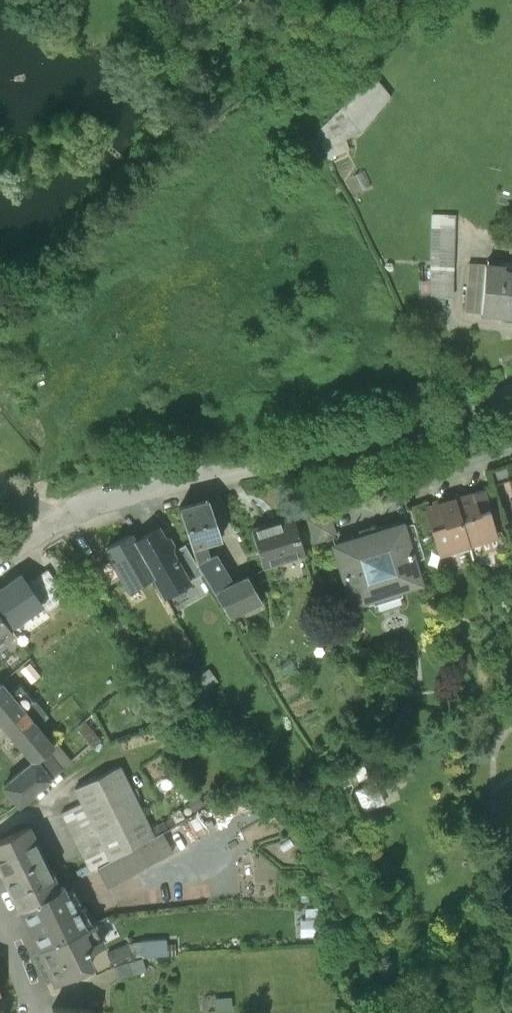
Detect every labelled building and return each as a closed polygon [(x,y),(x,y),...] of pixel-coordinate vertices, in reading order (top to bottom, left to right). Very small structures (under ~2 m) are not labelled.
[(390,94),(369,70),(339,106),(314,130),(326,154),(348,146),(344,135),(360,128),(360,129),(390,94)] [(454,213),(430,212),(429,280),(417,280),(417,294),(423,294),(423,307),(443,307),(443,295),(451,295),(454,213)] [(463,308),(480,309),(485,262),(467,261),(463,308)] [(511,314),(511,269),(503,268),(503,264),(485,262),(480,309),(480,311),(511,314)] [(468,544),(479,540),(496,535),(492,520),(489,509),(482,489),(454,498),(468,544)] [(438,553),(468,544),(454,498),(429,505),(424,507),(431,531),(438,553)] [(208,499),(179,507),(196,560),(229,613),(242,607),(259,598),(245,574),(231,581),(214,552),(208,554),(204,540),(220,536),(208,499)] [(417,536),(431,531),(424,507),(429,505),(427,499),(408,505),(413,520),(417,536)] [(489,509),(492,520),(500,518),(496,506),(489,509)] [(333,532),(327,511),(306,517),(312,539),(333,532)] [(304,552),(292,514),(251,527),(263,564),(304,552)] [(413,520),(401,524),(412,559),(423,555),(417,536),(413,520)] [(419,581),(412,559),(401,524),(401,523),(333,543),(351,601),(419,581)] [(150,532),(134,540),(165,595),(189,582),(172,552),(171,550),(172,544),(168,538),(163,537),(163,535),(150,532)] [(165,595),(134,540),(130,533),(105,547),(111,559),(121,575),(129,589),(153,576),(164,596),(165,595)] [(500,547),(496,535),(479,540),(483,552),(500,547)] [(172,552),(189,582),(202,574),(185,544),(172,552)] [(107,583),(121,575),(111,559),(98,566),(107,583)] [(46,569),(26,582),(41,603),(40,604),(46,613),(67,598),(46,569)] [(40,604),(41,603),(26,582),(21,574),(0,588),(0,615),(8,627),(40,604)] [(263,606),(259,598),(242,607),(245,615),(263,606)] [(7,645),(8,641),(6,637),(12,632),(8,627),(0,615),(0,650),(7,645)] [(206,670),(195,677),(204,689),(215,682),(206,670)] [(34,762),(47,752),(53,747),(36,726),(48,717),(20,682),(8,692),(0,683),(0,722),(33,760),(34,762)] [(93,712),(78,726),(92,747),(105,737),(93,723),(99,718),(93,712)] [(159,726),(150,730),(157,743),(166,739),(159,726)] [(47,752),(61,768),(70,759),(56,743),(53,747),(47,752)] [(61,768),(47,752),(34,762),(33,760),(3,785),(19,803),(61,768)] [(90,871),(97,867),(163,831),(167,828),(163,821),(150,828),(118,766),(74,788),(81,802),(61,812),(90,871)] [(357,814),(384,802),(373,779),(347,791),(357,814)] [(204,806),(197,797),(187,805),(193,814),(204,806)] [(20,910),(58,888),(26,826),(0,838),(0,870),(20,910)] [(172,849),(163,831),(97,867),(107,885),(172,849)] [(64,886),(58,888),(20,910),(39,949),(86,926),(74,903),(64,886)] [(318,909),(305,910),(305,920),(299,921),(300,936),(319,936),(318,909)] [(93,923),(86,926),(39,949),(55,982),(90,964),(84,951),(102,942),(93,923)] [(107,953),(114,966),(132,958),(142,957),(175,954),(175,945),(166,945),(165,941),(127,943),(107,953)] [(146,969),(142,957),(114,966),(118,978),(146,969)] [(231,998),(215,999),(216,1011),(232,1010),(231,998)]
